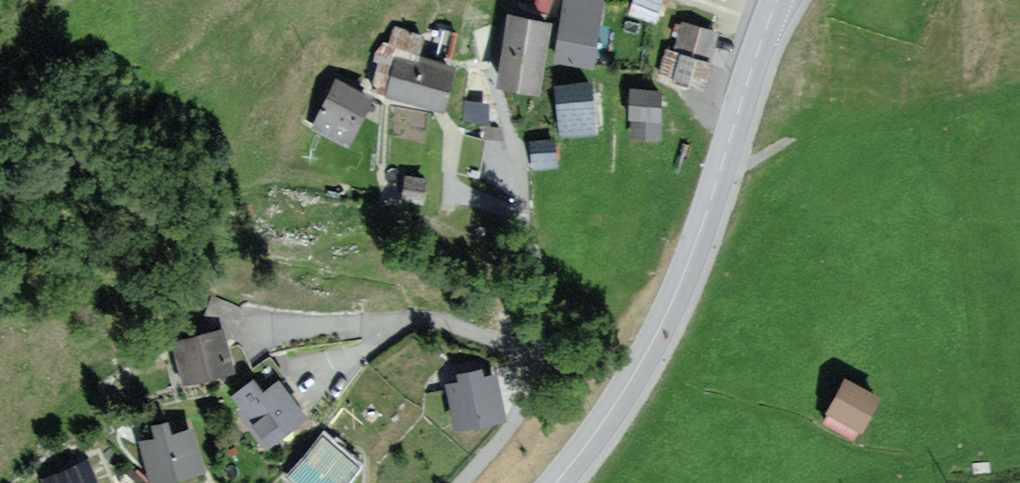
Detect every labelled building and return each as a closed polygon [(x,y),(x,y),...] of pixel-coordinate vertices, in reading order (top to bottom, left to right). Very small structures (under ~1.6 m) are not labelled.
[(555,61),(592,66),(602,0),(564,0),(555,61)] [(665,0),(635,0),(629,17),(656,27),(666,0),(665,0)] [(720,33),(682,23),(674,53),(712,63),(720,33)] [(545,30),(513,24),(503,82),(535,87),(545,30)] [(449,70),(397,54),(386,90),(437,106),(449,70)] [(365,97),(338,84),(318,125),(345,138),(365,97)] [(590,84),(555,90),(561,132),(597,127),(590,84)] [(666,90),(628,88),(627,123),(664,124),(666,90)] [(557,144),(531,146),(533,171),(559,169),(557,144)] [(425,178),(404,174),(399,201),(420,205),(425,178)] [(215,338),(175,346),(182,384),(222,376),(215,338)] [(460,425),(503,415),(494,374),(484,376),(482,370),(460,374),(462,383),(451,385),(460,425)] [(879,396),(845,377),(822,418),(857,437),(879,396)] [(299,418),(278,389),(246,412),(267,441),(299,418)] [(189,429),(140,443),(151,482),(200,469),(189,429)] [(300,471),(314,482),(338,482),(354,465),(327,441),(300,471)] [(56,482),(90,482),(85,470),(56,482)]
